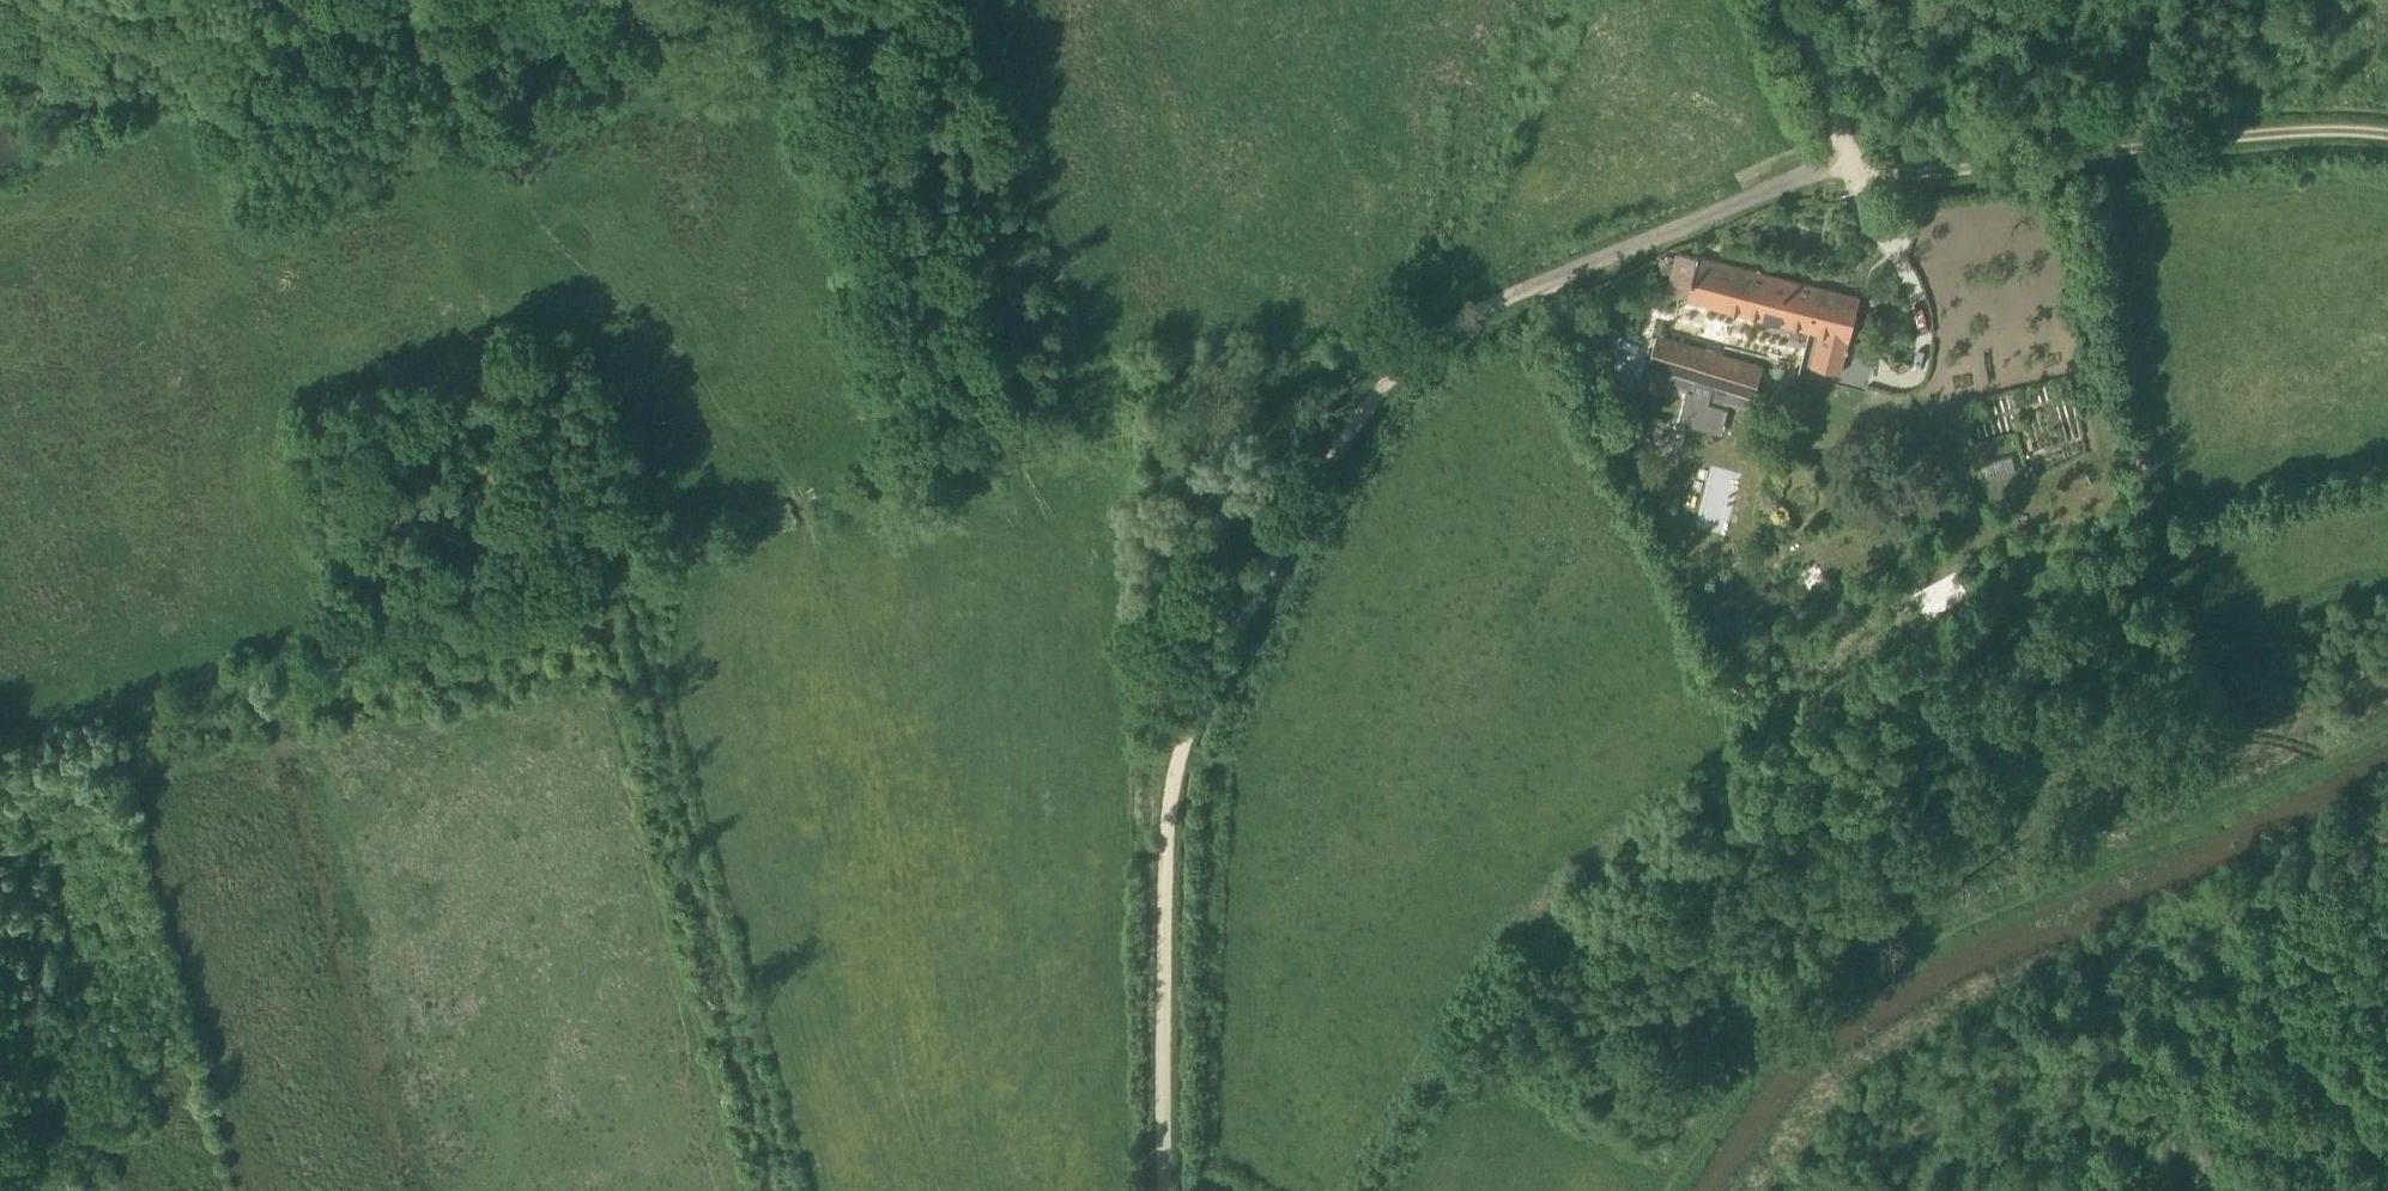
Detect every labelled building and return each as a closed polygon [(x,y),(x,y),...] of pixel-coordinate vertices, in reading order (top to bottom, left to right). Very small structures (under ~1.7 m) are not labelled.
[(1681,297),(1780,322),(1850,339),(1860,298),(1679,252),(1668,294),(1679,296),(1678,299),(1680,299),(1681,297)] [(1675,386),(1687,389),(1711,396),(1754,408),(1764,368),(1703,349),(1660,336),(1645,386),(1673,394),(1675,386)] [(1687,389),(1678,421),(1721,433),(1728,408),(1709,403),(1711,396),(1687,389)] [(1712,465),(1699,525),(1726,531),(1739,471),(1712,465)]
